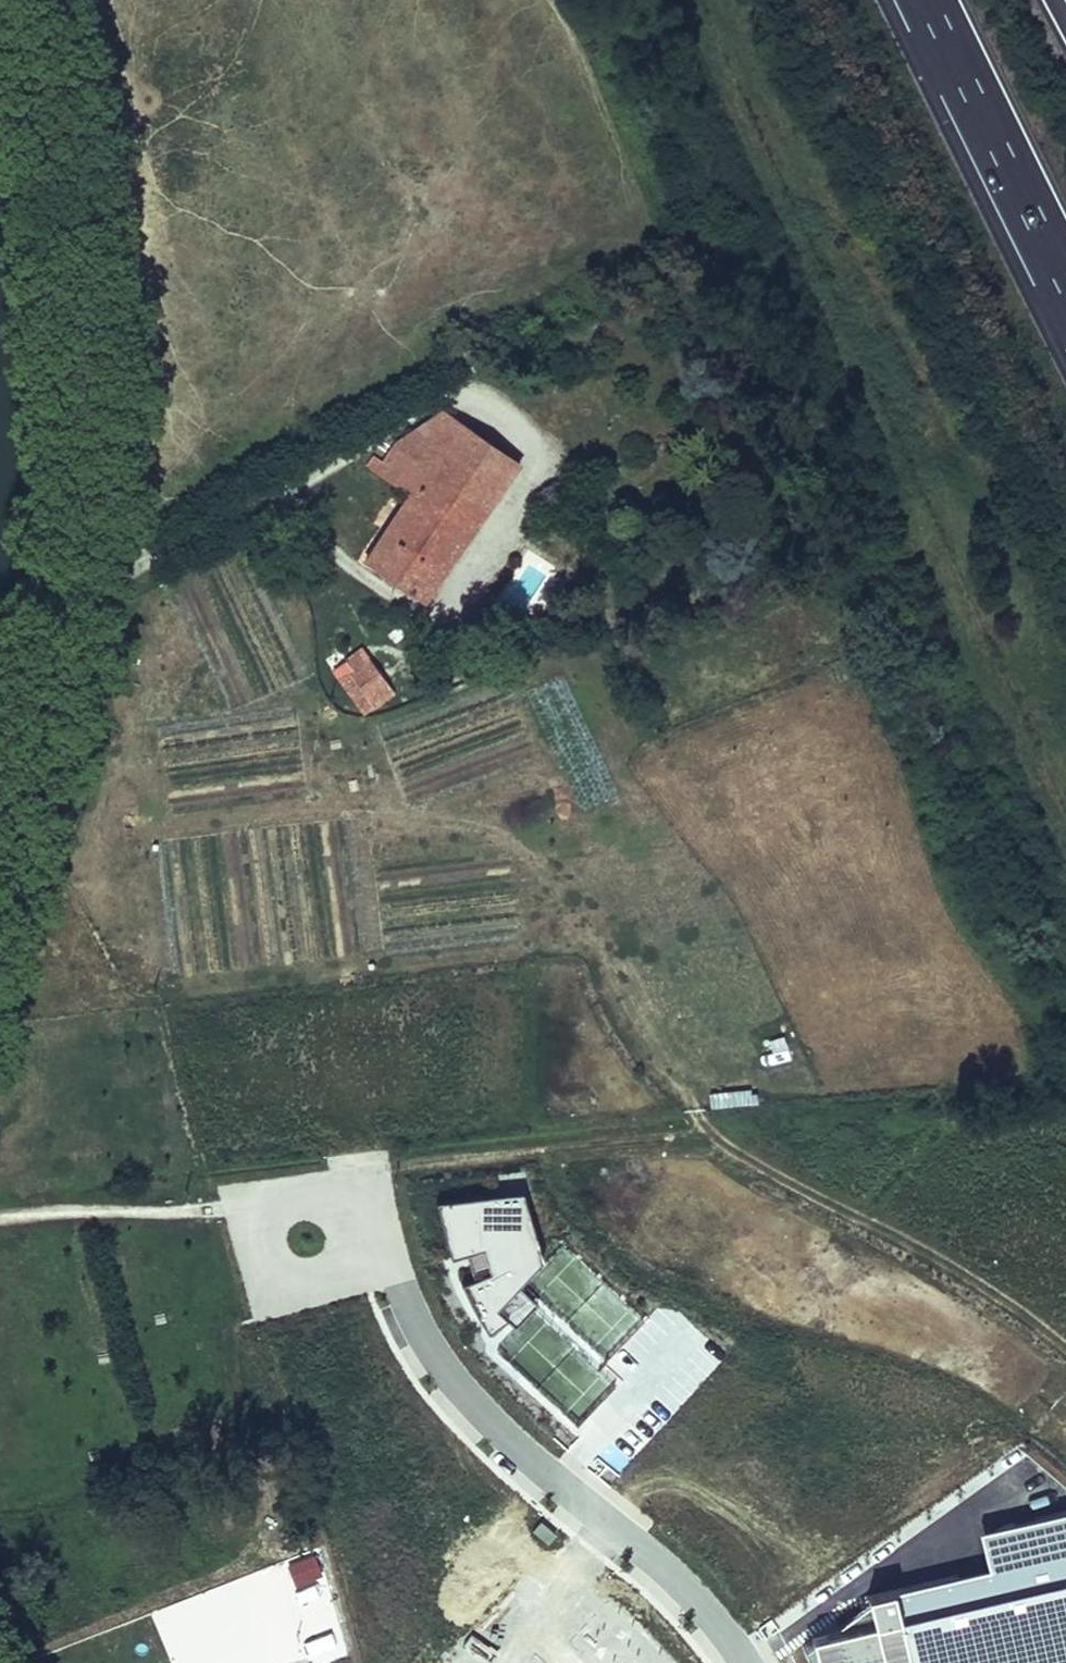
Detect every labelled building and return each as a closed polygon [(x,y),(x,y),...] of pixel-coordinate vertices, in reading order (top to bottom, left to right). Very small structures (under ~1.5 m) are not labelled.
[(398,444),(488,507),(518,462),(445,411),(398,444)] [(488,507),(398,444),(385,463),(374,456),(368,465),(410,495),(366,562),(423,602),(488,507)] [(373,706),(393,691),(369,659),(366,662),(358,651),(345,661),(353,671),(341,680),(358,703),(367,696),(373,706)] [(345,661),(333,670),(341,680),(353,671),(345,661)]
